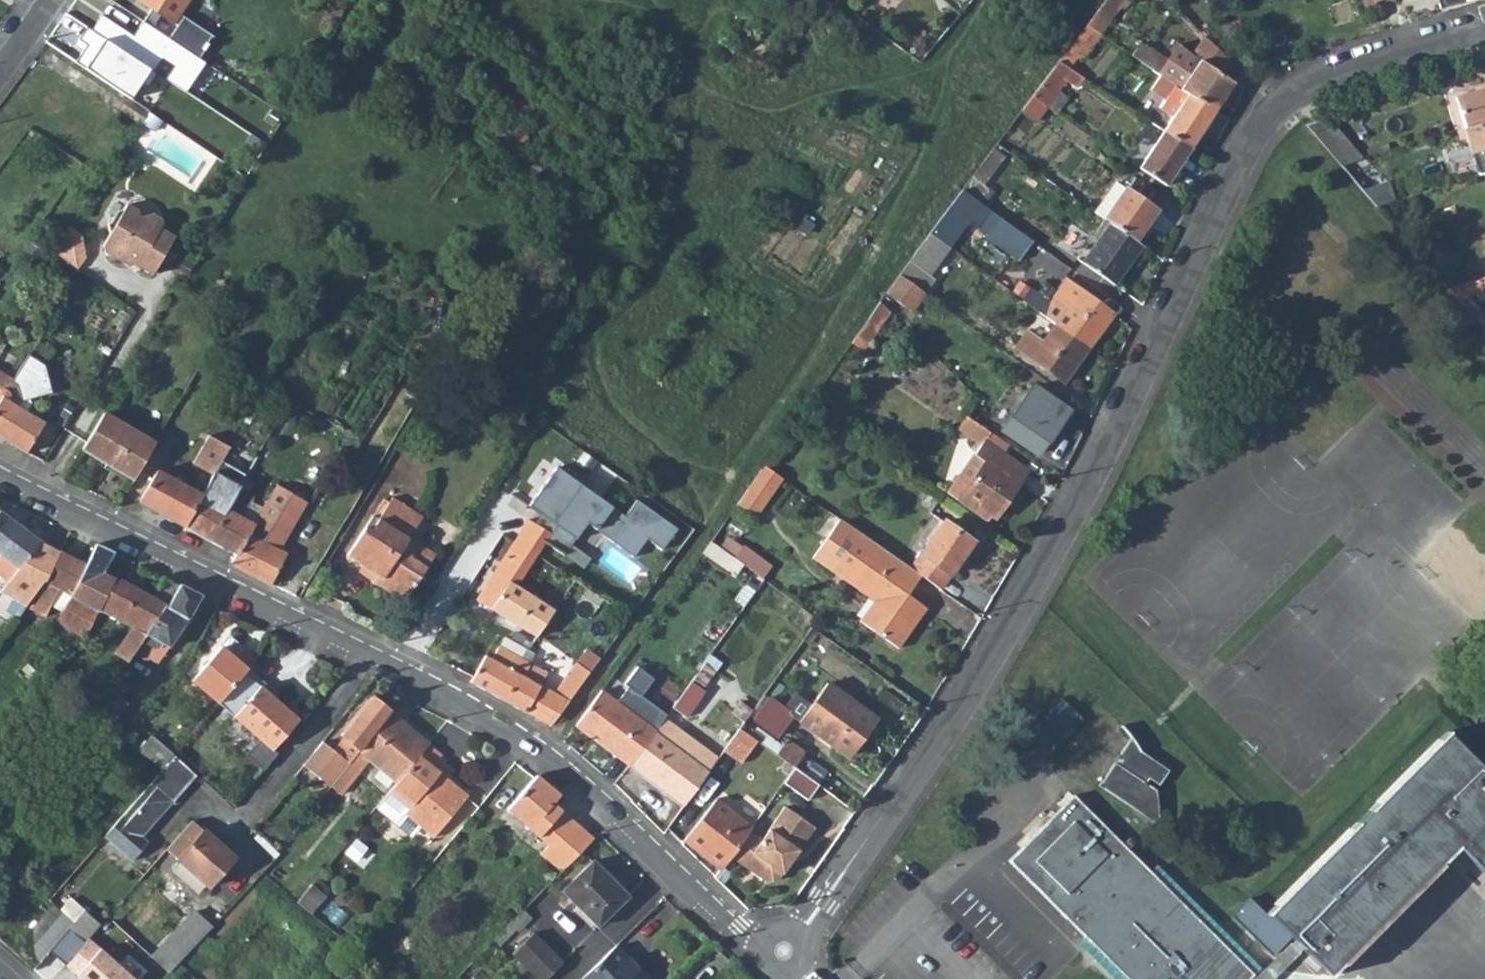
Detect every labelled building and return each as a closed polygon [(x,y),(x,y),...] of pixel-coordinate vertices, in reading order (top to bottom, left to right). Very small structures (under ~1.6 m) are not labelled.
[(176,23),(168,34),(196,53),(210,32),(179,10),(186,0),(140,0),(176,23)] [(1086,24),(1098,33),(1125,0),(1105,0),(1086,24)] [(1195,6),(1191,1),(1187,5),(1191,10),(1195,6)] [(82,18),(60,52),(84,68),(107,35),(82,18)] [(1188,93),(1214,110),(1232,83),(1214,71),(1225,55),(1203,35),(1188,59),(1197,66),(1182,88),(1188,93)] [(1132,55),(1153,70),(1163,56),(1141,41),(1132,55)] [(1173,82),(1182,68),(1163,56),(1153,70),(1160,74),(1173,82)] [(1056,91),(1064,80),(1075,87),(1083,76),(1082,75),(1058,59),(1030,97),(1044,105),(1045,106),(1056,91)] [(1182,68),(1173,82),(1180,87),(1182,88),(1197,66),(1188,59),(1182,68)] [(1160,74),(1151,88),(1170,101),(1180,87),(1173,82),(1160,74)] [(1182,88),(1180,87),(1170,101),(1168,105),(1176,110),(1188,93),(1182,88)] [(1457,96),(1466,125),(1484,119),(1484,87),(1457,96)] [(1055,112),(1065,97),(1056,91),(1045,106),(1055,112)] [(1189,147),(1214,110),(1188,93),(1176,110),(1163,129),(1189,147)] [(1021,108),(1035,119),(1045,106),(1044,105),(1030,97),(1021,108)] [(1358,158),(1322,117),(1303,123),(1339,164),(1358,158)] [(1466,125),(1463,126),(1477,174),(1481,173),(1484,172),(1484,119),(1466,125)] [(1163,129),(1138,168),(1143,171),(1164,185),(1189,147),(1163,129)] [(1003,154),(992,147),(961,188),(981,204),(991,191),(981,184),(1003,154)] [(1388,159),(1385,150),(1363,157),(1372,168),(1388,159)] [(1388,181),(1385,184),(1372,168),(1363,157),(1358,158),(1339,164),(1374,204),(1374,205),(1402,196),(1388,181)] [(1136,181),(1157,194),(1164,185),(1143,171),(1136,181)] [(1125,190),(1149,207),(1157,194),(1136,181),(1133,179),(1125,190)] [(1123,189),(1113,182),(1092,211),(1093,211),(1102,219),(1123,189)] [(947,245),(967,219),(985,231),(983,235),(1016,259),(1031,240),(1017,230),(1004,220),(981,204),(961,188),(929,231),(947,245)] [(1108,222),(1133,241),(1155,211),(1149,207),(1125,190),(1123,189),(1102,219),(1103,219),(1108,222)] [(135,210),(124,204),(115,220),(106,222),(107,233),(101,243),(105,252),(126,265),(136,264),(152,273),(173,238),(159,229),(161,225),(160,217),(151,212),(139,217),(135,210)] [(1103,219),(1093,233),(1098,237),(1108,222),(1103,219)] [(1079,263),(1112,285),(1140,245),(1133,241),(1108,222),(1098,237),(1090,248),(1079,263)] [(80,236),(67,227),(50,251),(76,269),(84,256),(80,236)] [(947,245),(929,231),(899,273),(923,291),(934,278),(927,273),(947,245)] [(1085,245),(1075,260),(1079,263),(1090,248),(1085,245)] [(885,291),(910,309),(923,291),(899,273),(886,291),(885,291)] [(1450,287),(1459,298),(1470,295),(1477,292),(1480,300),(1484,299),(1484,276),(1450,287)] [(1054,323),(1086,348),(1111,314),(1063,280),(1047,302),(1030,290),(1023,301),(1054,323)] [(1470,295),(1459,298),(1484,328),(1484,312),(1470,295)] [(878,302),(859,332),(857,334),(869,341),(889,312),(878,302)] [(1054,323),(1041,340),(1026,331),(1014,347),(1061,381),(1086,348),(1054,323)] [(30,350),(13,381),(9,387),(8,387),(5,387),(3,387),(1,387),(0,389),(0,399),(1,400),(0,402),(0,433),(26,451),(30,453),(49,423),(22,406),(27,398),(26,394),(54,388),(48,360),(30,350)] [(13,381),(11,380),(13,376),(0,368),(0,389),(1,387),(3,387),(5,387),(8,387),(9,387),(13,381)] [(1032,387),(1020,404),(1008,421),(1003,429),(1038,452),(1067,410),(1032,387)] [(1009,398),(998,414),(1008,421),(1020,404),(1009,398)] [(135,477),(155,442),(104,411),(81,450),(104,463),(106,461),(135,477)] [(974,453),(984,460),(958,499),(974,510),(977,506),(992,516),(1026,468),(1002,452),(1008,445),(966,415),(958,427),(981,442),(973,453),(974,453)] [(208,434),(192,463),(212,474),(214,471),(220,460),(228,445),(208,434)] [(958,499),(984,460),(974,453),(948,492),(958,499)] [(214,471),(241,486),(242,483),(247,475),(220,460),(214,471)] [(783,478),(763,464),(735,503),(755,518),(783,478)] [(157,468),(139,499),(184,525),(202,493),(157,468)] [(202,493),(184,525),(235,553),(253,521),(243,515),(254,496),(245,490),(247,486),(242,483),(241,486),(214,471),(212,474),(202,493)] [(273,547),(277,540),(285,545),(307,503),(276,483),(265,502),(253,521),(235,553),(228,564),(269,584),(286,554),(281,551),(273,547)] [(369,516),(376,520),(388,500),(381,496),(369,516)] [(345,555),(376,573),(371,580),(405,601),(426,566),(409,556),(416,544),(406,537),(419,516),(389,498),(388,500),(376,520),(369,516),(345,555)] [(919,574),(908,567),(858,531),(818,503),(791,542),(830,569),(872,599),(858,619),(897,646),(924,607),(905,593),(919,574)] [(29,608),(59,551),(46,543),(35,537),(0,512),(0,556),(2,557),(0,560),(0,583),(4,586),(0,592),(0,603),(5,607),(10,600),(29,609),(29,608)] [(971,540),(941,519),(908,567),(919,574),(932,583),(938,588),(971,540)] [(527,520),(475,599),(535,636),(552,608),(513,584),(533,554),(540,559),(542,554),(536,551),(547,533),(527,520)] [(547,533),(536,551),(542,554),(547,553),(557,539),(547,533)] [(277,540),(273,547),(281,551),(285,545),(277,540)] [(710,540),(702,553),(731,572),(739,560),(710,540)] [(84,565),(72,598),(72,599),(46,638),(46,639),(60,648),(66,640),(75,648),(92,626),(98,613),(115,579),(115,578),(103,572),(113,552),(96,544),(84,564),(84,565)] [(416,544),(409,556),(426,566),(433,554),(416,544)] [(59,551),(29,608),(29,609),(47,617),(60,591),(72,599),(72,598),(84,565),(59,551)] [(345,555),(341,562),(371,580),(376,573),(345,555)] [(161,576),(148,597),(115,578),(115,579),(98,613),(130,631),(119,648),(122,651),(116,660),(125,666),(133,653),(177,584),(161,576)] [(177,584),(133,653),(146,662),(156,648),(158,650),(163,644),(167,647),(184,621),(199,596),(177,584)] [(502,636),(497,645),(520,657),(524,648),(502,636)] [(217,706),(254,662),(227,639),(190,684),(217,706)] [(483,654),(468,681),(524,711),(525,709),(537,687),(539,683),(523,675),(529,662),(520,657),(497,645),(490,657),(483,654)] [(708,654),(670,706),(687,719),(705,693),(702,691),(699,689),(718,662),(708,654)] [(554,689),(568,699),(588,671),(576,661),(554,689)] [(40,691),(46,683),(24,666),(18,673),(40,691)] [(781,709),(791,716),(820,736),(827,741),(846,755),(873,715),(825,681),(809,704),(792,693),(783,706),(781,709)] [(537,687),(525,709),(548,726),(563,706),(537,687)] [(272,752),(299,720),(258,688),(233,719),(272,752)] [(574,724),(628,764),(653,729),(621,705),(599,689),(574,724)] [(118,717),(127,705),(108,691),(101,703),(118,717)] [(621,705),(653,729),(662,717),(629,694),(621,705)] [(783,706),(768,695),(752,718),(776,736),(791,716),(781,709),(783,706)] [(1057,744),(1083,716),(1062,695),(1034,723),(1057,744)] [(343,741),(334,753),(322,744),(303,769),(328,789),(329,788),(388,713),(370,699),(339,737),(343,741)] [(339,796),(367,761),(395,783),(428,744),(388,713),(329,788),(339,796)] [(653,729),(708,769),(717,756),(662,717),(653,729)] [(745,732),(748,727),(741,722),(738,727),(745,732)] [(745,732),(738,727),(722,749),(740,761),(755,739),(750,735),(745,732)] [(755,739),(792,766),(803,751),(786,739),(781,745),(756,727),(750,735),(755,739)] [(628,764),(682,804),(708,769),(653,729),(628,764)] [(1268,911),(1294,937),(1304,948),(1329,973),(1331,971),(1443,858),(1456,846),(1484,875),(1484,770),(1448,732),(1315,865),(1268,911)] [(1114,758),(1098,780),(1155,822),(1157,813),(1159,798),(1160,786),(1150,779),(1153,773),(1162,781),(1173,766),(1149,750),(1146,745),(1142,741),(1132,733),(1117,753),(1121,756),(1117,761),(1114,758)] [(820,736),(817,740),(824,745),(827,741),(820,736)] [(140,749),(164,768),(174,757),(150,737),(140,749)] [(435,764),(441,755),(428,744),(395,783),(387,794),(406,810),(403,814),(432,838),(466,796),(439,774),(442,770),(435,764)] [(164,768),(102,839),(127,862),(144,845),(139,840),(196,775),(175,756),(174,757),(164,768)] [(805,799),(816,784),(792,766),(781,782),(805,799)] [(535,777),(509,809),(545,845),(538,854),(558,874),(591,841),(570,820),(553,803),(560,795),(535,777)] [(1252,972),(1074,793),(1009,858),(1130,978),(1245,978),(1252,972)] [(684,837),(720,865),(727,856),(741,838),(748,830),(712,802),(700,817),(699,817),(684,837)] [(811,825),(784,806),(760,838),(748,830),(741,838),(727,856),(760,881),(770,879),(811,825)] [(204,830),(203,832),(192,824),(168,851),(176,858),(176,861),(179,863),(203,884),(207,888),(234,858),(204,830)] [(1456,846),(1443,858),(1484,900),(1484,875),(1456,846)] [(595,925),(624,897),(589,861),(560,890),(595,925)] [(203,884),(179,863),(172,872),(195,893),(203,884)] [(329,893),(314,882),(299,900),(312,912),(329,893)] [(14,946),(35,965),(51,945),(72,921),(52,903),(14,946)] [(83,907),(72,921),(51,945),(67,959),(88,935),(98,922),(83,907)] [(216,925),(200,911),(156,959),(171,972),(216,925)] [(536,978),(550,978),(564,966),(533,934),(512,954),(536,978)] [(88,935),(67,959),(66,962),(86,978),(135,978),(136,977),(88,935)] [(1289,963),(1304,948),(1294,937),(1250,978),(1272,978),(1289,963)] [(615,949),(584,978),(644,978),(615,949)]
